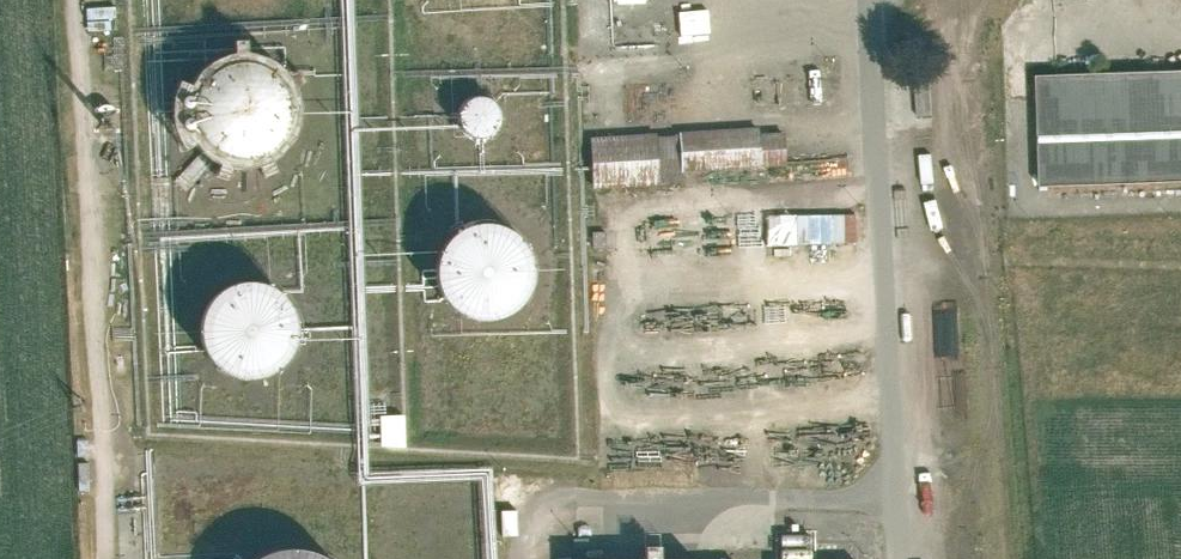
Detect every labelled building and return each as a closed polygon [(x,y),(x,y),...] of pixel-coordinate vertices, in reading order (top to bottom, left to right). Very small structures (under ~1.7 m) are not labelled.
[(1029,174),(1180,169),(1180,58),(1025,63),(1029,174)] [(222,161),(322,148),(314,88),(298,90),(295,62),(211,73),(222,161)] [(519,109),(486,98),(476,127),(510,138),(519,109)] [(576,126),(579,178),(749,167),(745,115),(576,126)] [(862,240),(861,211),(762,215),(763,244),(862,240)] [(453,219),(440,307),(549,324),(562,235),(453,219)] [(209,375),(322,376),(323,286),(210,285),(209,375)] [(389,446),(414,445),(413,413),(388,414),(389,446)] [(561,550),(562,558),(729,558),(729,555),(685,555),(684,549),(561,550)] [(335,558),(319,552),(310,551),(289,555),(281,558),(335,558)]
